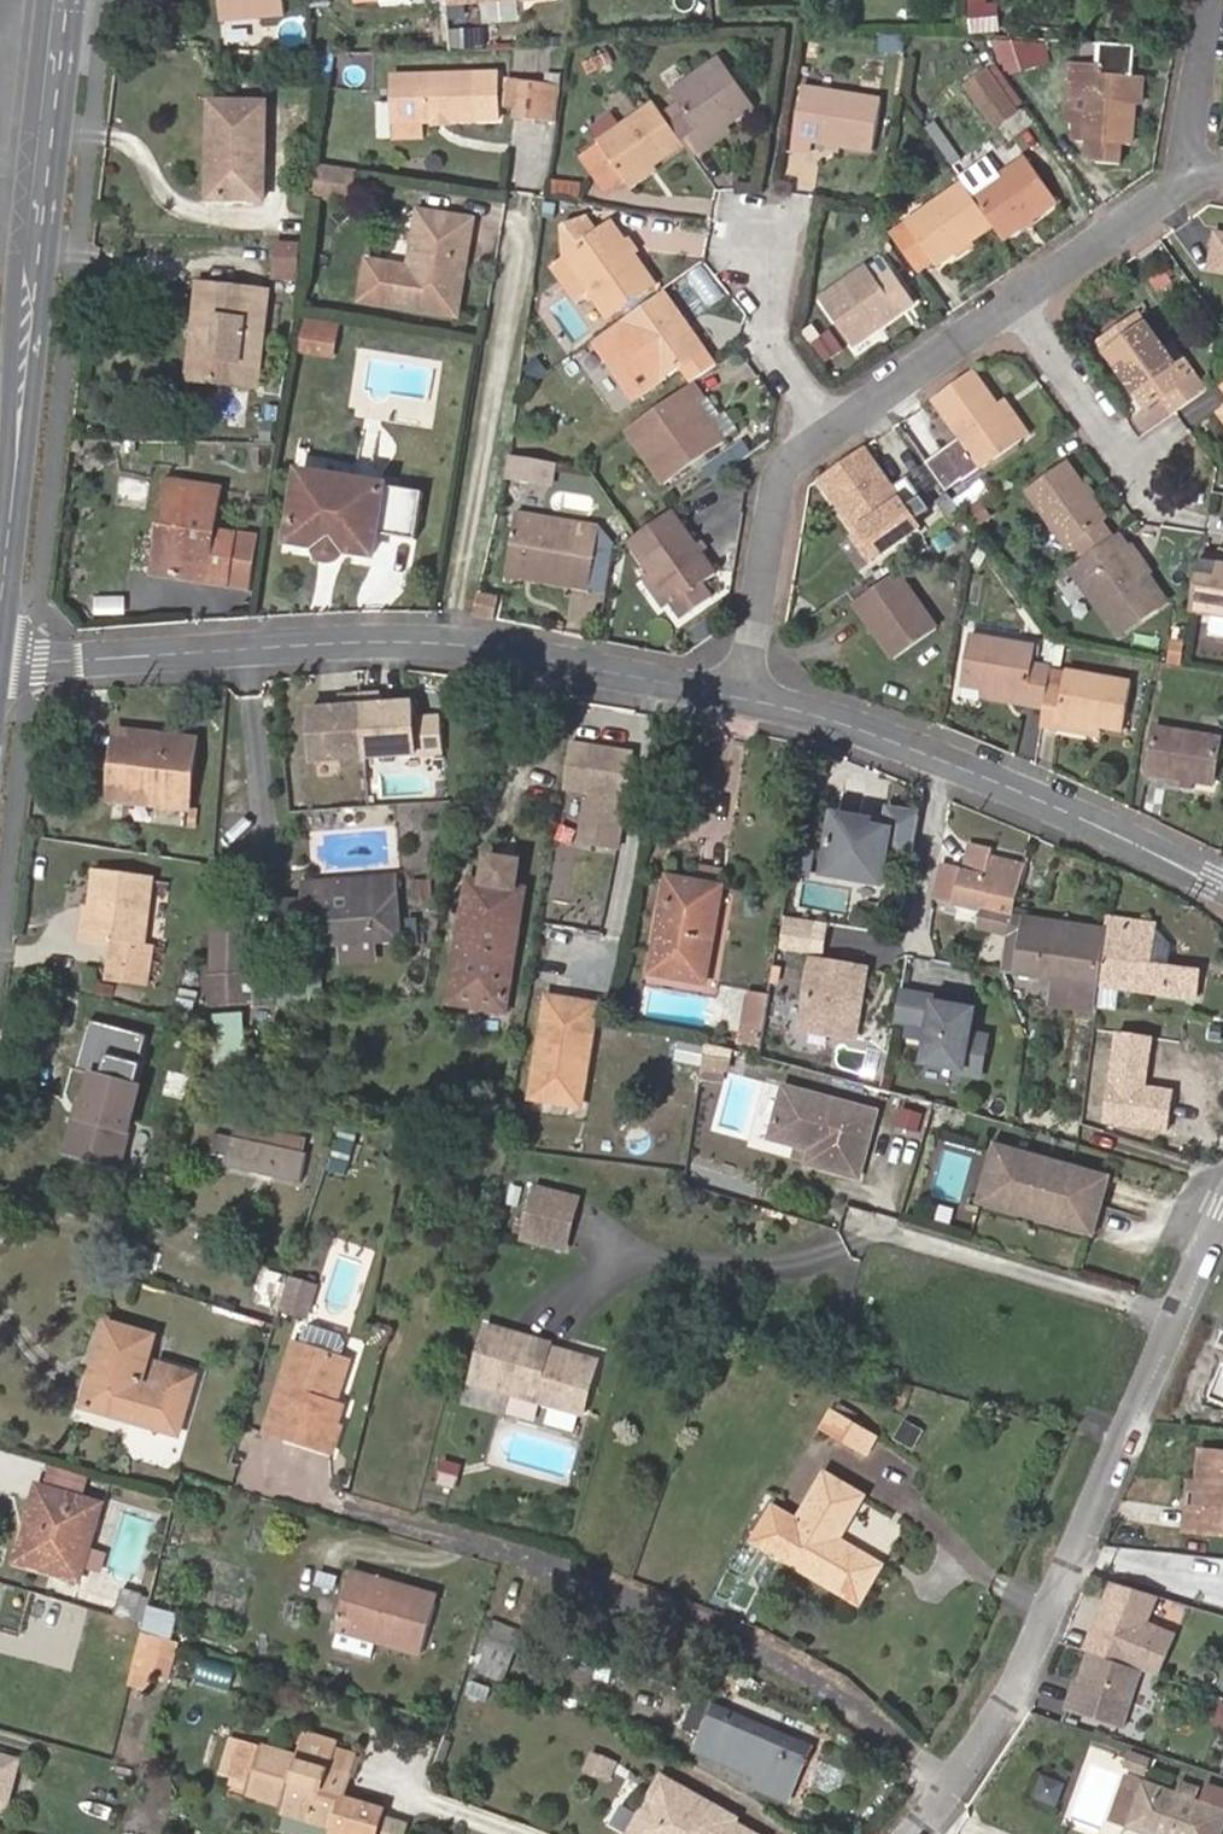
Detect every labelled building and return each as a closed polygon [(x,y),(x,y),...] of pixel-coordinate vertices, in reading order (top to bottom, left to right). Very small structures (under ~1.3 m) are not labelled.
[(284,0),(222,0),(223,21),(286,16),(284,0)] [(413,0),(382,0),(382,3),(383,10),(414,8),(413,0)] [(994,0),(964,0),(968,44),(997,42),(994,0)] [(473,29),(456,30),(457,47),(474,46),(473,29)] [(1008,73),(1048,60),(1044,47),(997,45),(1008,73)] [(1133,80),(1135,53),(1100,50),(1099,67),(1098,78),(1133,80)] [(691,146),(703,163),(721,149),(715,141),(732,128),(735,133),(763,112),(726,61),(682,93),(697,115),(678,128),(691,146)] [(1131,106),(1133,80),(1098,78),(1099,67),(1067,66),(1064,102),(1083,104),(1081,145),(1085,145),(1122,147),(1128,148),(1131,106)] [(1019,110),(990,69),(966,87),(996,128),(1019,110)] [(425,123),(473,121),(470,71),(392,76),(395,124),(425,123)] [(562,78),(524,74),(520,106),(558,111),(562,78)] [(1141,80),(1133,80),(1131,106),(1139,106),(1141,80)] [(878,154),(886,104),(805,90),(796,148),(815,150),(817,145),(878,154)] [(265,104),(213,103),(210,198),(263,199),(265,104)] [(678,128),(662,105),(608,145),(636,186),(691,146),(678,128)] [(940,119),(929,126),(952,164),(964,156),(940,119)] [(425,137),(425,123),(395,124),(396,138),(425,137)] [(715,141),(721,149),(738,137),(735,133),(732,128),(715,141)] [(620,198),(636,186),(608,145),(592,156),(620,198)] [(1120,168),(1122,147),(1085,145),(1084,155),(1094,166),(1120,168)] [(353,169),(321,163),(316,195),(348,200),(353,169)] [(996,231),(1006,245),(1059,206),(1028,163),(974,201),(996,231)] [(553,193),(580,196),(581,180),(554,177),(553,193)] [(974,201),(967,191),(909,233),(932,266),(937,273),(958,258),(956,255),(968,246),(970,250),(996,231),(974,201)] [(403,310),(457,319),(474,223),(420,213),(410,271),(369,263),(362,302),(403,310)] [(571,256),(597,296),(611,317),(660,287),(618,224),(605,233),(595,218),(571,228),(571,256)] [(917,277),(932,266),(909,233),(893,244),(917,277)] [(1216,233),(1208,268),(1222,271),(1222,234),(1216,233)] [(973,253),(970,250),(968,246),(956,255),(958,258),(961,263),(973,253)] [(300,285),(299,249),(275,249),(275,286),(300,285)] [(584,305),(597,296),(571,256),(556,264),(584,305)] [(871,271),(828,304),(859,346),(918,303),(897,274),(882,284),(871,271)] [(198,285),(192,333),(213,336),(209,381),(257,386),(269,293),(198,285)] [(712,352),(670,290),(626,320),(645,347),(668,381),(712,352)] [(1176,418),(1181,415),(1210,395),(1198,377),(1189,384),(1168,355),(1142,319),(1105,346),(1150,411),(1165,402),(1176,418)] [(334,357),(340,326),(304,321),(300,352),(334,357)] [(213,336),(192,333),(187,379),(209,381),(213,336)] [(651,393),(668,381),(645,347),(628,359),(651,393)] [(1189,384),(1198,377),(1177,348),(1168,355),(1189,384)] [(976,376),(935,405),(983,474),(1023,445),(976,376)] [(727,445),(691,390),(633,430),(669,484),(727,445)] [(983,474),(959,440),(929,461),(953,494),(983,474)] [(868,452),(823,482),(862,535),(866,532),(885,557),(922,530),(918,525),(931,515),(909,483),(895,491),(868,452)] [(540,463),(519,459),(516,476),(537,479),(540,463)] [(1079,565),(1116,539),(1106,523),(1110,520),(1072,464),(1030,492),(1079,565)] [(285,551),(317,556),(319,546),(341,550),(339,559),(370,565),(374,543),(413,550),(421,502),(297,481),(285,551)] [(181,527),(175,574),(226,583),(233,535),(214,532),(219,490),(168,483),(162,524),(181,527)] [(967,514),(953,494),(941,503),(954,522),(967,514)] [(992,517),(983,503),(971,512),(979,525),(992,517)] [(679,509),(644,534),(636,540),(662,577),(676,597),(689,616),(718,595),(710,582),(723,573),(679,509)] [(585,551),(588,531),(525,520),(517,571),(581,582),(581,588),(597,591),(602,554),(585,551)] [(155,571),(175,574),(181,527),(162,524),(155,571)] [(942,552),(956,542),(948,531),(934,540),(942,552)] [(866,532),(862,535),(855,539),(874,565),(885,557),(866,532)] [(250,586),(258,539),(233,535),(226,583),(250,586)] [(1079,565),(1075,568),(1123,638),(1168,606),(1120,536),(1116,539),(1079,565)] [(319,546),(317,556),(317,560),(319,562),(321,565),(323,566),(327,567),(330,567),(333,566),(335,565),(338,562),(339,559),(341,550),(319,546)] [(980,566),(986,554),(980,550),(974,561),(980,566)] [(1198,614),(1222,618),(1222,558),(1207,555),(1198,614)] [(909,573),(869,601),(907,656),(949,629),(909,573)] [(669,602),(676,597),(662,577),(655,581),(669,602)] [(485,592),(481,614),(505,618),(509,597),(485,592)] [(1184,652),(1186,635),(1174,633),(1173,650),(1184,652)] [(968,689),(990,693),(1033,700),(1039,668),(1042,649),(976,639),(968,689)] [(1031,711),(1049,714),(1054,685),(1056,671),(1039,668),(1033,700),(990,693),(988,704),(1031,711)] [(1064,719),(1106,726),(1128,730),(1136,683),(1072,672),(1069,687),(1064,719)] [(1049,714),(1047,726),(1104,736),(1106,726),(1064,719),(1069,687),(1054,685),(1049,714)] [(419,753),(416,701),(385,703),(384,692),(364,693),(368,756),(419,753)] [(368,756),(364,693),(343,695),(344,706),(313,707),(316,759),(368,756)] [(417,714),(419,753),(446,751),(444,713),(417,714)] [(1158,769),(1215,780),(1222,744),(1222,736),(1166,724),(1158,769)] [(116,799),(192,808),(200,739),(125,729),(116,799)] [(613,853),(628,752),(573,743),(565,788),(589,791),(588,798),(581,803),(575,847),(613,853)] [(887,887),(891,857),(915,860),(922,816),(892,812),(889,832),(864,829),(865,823),(838,819),(829,878),(887,887)] [(865,823),(866,817),(839,813),(838,819),(865,823)] [(956,903),(983,909),(1012,916),(1023,867),(992,860),(993,852),(970,846),(964,871),(956,903)] [(507,1011),(525,891),(517,889),(522,864),(489,858),(485,885),(471,882),(450,1002),(507,1011)] [(956,903),(964,871),(943,866),(935,898),(956,903)] [(96,912),(92,941),(113,945),(143,950),(153,881),(96,872),(90,911),(96,912)] [(372,899),(314,903),(317,945),(399,939),(393,874),(371,876),(372,899)] [(313,881),(314,903),(372,899),(371,876),(313,881)] [(723,888),(669,878),(651,974),(706,984),(723,888)] [(413,879),(414,900),(433,899),(432,879),(413,879)] [(1004,972),(1016,974),(1022,938),(1025,918),(1012,916),(983,909),(978,930),(1008,939),(1004,972)] [(82,939),(92,941),(96,912),(90,911),(86,911),(82,939)] [(820,950),(825,923),(790,918),(786,945),(820,950)] [(1016,974),(1100,986),(1108,930),(1025,918),(1022,938),(1016,974)] [(1152,925),(1109,920),(1108,930),(1100,986),(1195,999),(1198,973),(1147,965),(1152,925)] [(143,950),(113,945),(108,980),(146,986),(151,952),(143,950)] [(863,1038),(874,968),(820,959),(809,1030),(863,1038)] [(256,1002),(253,975),(216,979),(218,1005),(256,1002)] [(931,1025),(936,995),(907,990),(901,1020),(931,1025)] [(769,1057),(778,998),(753,993),(745,1051),(769,1057)] [(987,1075),(994,1035),(977,1032),(982,1004),(942,996),(931,1061),(969,1068),(969,1072),(987,1075)] [(598,1006),(548,998),(531,1098),(581,1106),(598,1006)] [(100,1153),(121,1159),(158,1023),(113,1011),(83,1118),(107,1124),(100,1153)] [(247,1077),(243,1012),(215,1015),(219,1079),(247,1077)] [(1109,1063),(1106,1080),(1136,1084),(1138,1067),(1109,1063)] [(880,1110),(789,1085),(775,1135),(816,1147),(812,1160),(863,1174),(880,1110)] [(1105,1118),(1105,1123),(1141,1128),(1146,1093),(1111,1088),(1105,1118)] [(1015,1120),(1019,1106),(1002,1101),(997,1115),(1015,1120)] [(896,1123),(917,1133),(926,1114),(904,1104),(896,1123)] [(1084,1112),(1082,1125),(1103,1132),(1105,1123),(1105,1118),(1084,1112)] [(107,1124),(83,1118),(74,1155),(119,1167),(121,1159),(100,1153),(107,1124)] [(347,1176),(361,1128),(343,1123),(329,1170),(347,1176)] [(239,1126),(235,1140),(301,1155),(304,1141),(239,1126)] [(231,1159),(235,1140),(218,1136),(213,1155),(231,1159)] [(300,1181),(306,1156),(301,1155),(235,1140),(231,1159),(230,1165),(300,1181)] [(1007,1181),(1017,1148),(1000,1143),(983,1198),(1043,1216),(1047,1205),(1015,1195),(1007,1181)] [(1111,1177),(1017,1148),(1007,1181),(1015,1195),(1047,1205),(1043,1216),(1094,1232),(1111,1177)] [(573,1245),(582,1196),(541,1188),(531,1237),(573,1245)] [(283,1312),(293,1281),(265,1272),(256,1302),(262,1304),(257,1320),(279,1328),(283,1312)] [(305,1319),(315,1287),(293,1281),(283,1312),(305,1319)] [(161,1363),(154,1385),(143,1381),(156,1337),(107,1322),(82,1406),(131,1422),(133,1417),(182,1431),(198,1374),(161,1363)] [(342,1344),(340,1337),(311,1328),(302,1331),(298,1346),(338,1358),(342,1344)] [(489,1332),(475,1387),(586,1416),(598,1370),(594,1369),(550,1358),(552,1348),(489,1332)] [(328,1403),(342,1359),(338,1358),(298,1346),(293,1344),(277,1395),(294,1400),(283,1435),(329,1450),(337,1425),(332,1423),(338,1406),(328,1403)] [(597,1360),(552,1348),(550,1358),(594,1369),(597,1360)] [(283,1435),(294,1400),(277,1395),(266,1430),(283,1435)] [(864,1455),(874,1437),(830,1411),(819,1429),(864,1455)] [(915,1446),(923,1425),(905,1419),(897,1440),(915,1446)] [(1186,1506),(1184,1529),(1222,1532),(1222,1456),(1201,1454),(1199,1481),(1196,1508),(1186,1506)] [(456,1487),(463,1463),(445,1459),(439,1483),(456,1487)] [(84,1500),(91,1478),(54,1467),(47,1488),(84,1500)] [(880,1566),(837,1540),(862,1498),(824,1475),(777,1556),(857,1603),(880,1566)] [(1189,1480),(1186,1506),(1196,1508),(1199,1481),(1189,1480)] [(101,1505),(40,1486),(17,1562),(79,1581),(101,1505)] [(777,1556),(797,1522),(773,1507),(755,1543),(777,1556)] [(369,1589),(371,1581),(351,1575),(335,1630),(338,1631),(375,1642),(422,1655),(436,1608),(369,1589)] [(1158,1674),(1176,1634),(1147,1621),(1160,1593),(1116,1577),(1084,1648),(1090,1650),(1141,1668),(1158,1674)] [(438,1600),(371,1581),(369,1589),(436,1608),(438,1600)] [(122,1589),(114,1616),(134,1621),(141,1594),(122,1589)] [(50,1603),(46,1621),(71,1627),(76,1610),(50,1603)] [(172,1612),(150,1606),(145,1624),(144,1630),(163,1636),(165,1636),(172,1612)] [(513,1650),(520,1631),(495,1622),(488,1641),(513,1650)] [(144,1630),(135,1666),(151,1670),(154,1671),(163,1636),(144,1630)] [(370,1659),(375,1642),(338,1631),(333,1648),(370,1659)] [(165,1636),(163,1636),(154,1671),(168,1675),(177,1640),(165,1636)] [(488,1641),(477,1669),(501,1678),(513,1650),(488,1641)] [(1141,1668),(1090,1650),(1076,1690),(1072,1688),(1065,1707),(1120,1727),(1141,1668)] [(232,1691),(238,1667),(204,1657),(197,1681),(232,1691)] [(147,1685),(151,1670),(135,1666),(131,1681),(147,1685)] [(1221,1702),(1213,1726),(1222,1729),(1222,1703),(1221,1702)] [(788,1801),(805,1759),(692,1711),(685,1729),(701,1735),(695,1750),(756,1776),(752,1786),(788,1801)] [(328,1828),(332,1829),(332,1827),(342,1830),(341,1833),(369,1833),(377,1809),(350,1801),(348,1807),(339,1805),(340,1798),(346,1776),(342,1775),(319,1768),(324,1751),(325,1745),(295,1737),(290,1753),(222,1735),(213,1770),(227,1774),(251,1781),(248,1792),(247,1794),(284,1805),(282,1809),(306,1816),(305,1821),(328,1828)] [(348,1759),(324,1751),(319,1768),(342,1775),(348,1759)] [(601,1776),(608,1760),(592,1753),(585,1769),(601,1776)] [(1130,1753),(1126,1764),(1143,1769),(1147,1759),(1130,1753)] [(17,1759),(0,1755),(0,1802),(5,1804),(17,1759)] [(609,1780),(616,1763),(608,1760),(601,1776),(609,1780)] [(1043,1771),(1033,1795),(1061,1806),(1070,1783),(1043,1771)] [(224,1785),(248,1792),(251,1781),(227,1774),(224,1785)] [(630,1833),(762,1833),(735,1819),(737,1815),(662,1775),(630,1833)] [(647,1788),(623,1777),(602,1824),(623,1833),(626,1833),(647,1788)] [(1129,1826),(1144,1785),(1127,1779),(1113,1820),(1129,1826)] [(1222,1816),(1222,1814),(1144,1785),(1129,1826),(1152,1833),(1217,1833),(1222,1816)] [(350,1801),(340,1798),(339,1805),(348,1807),(350,1801)] [(306,1816),(282,1809),(281,1814),(305,1821),(306,1816)]
